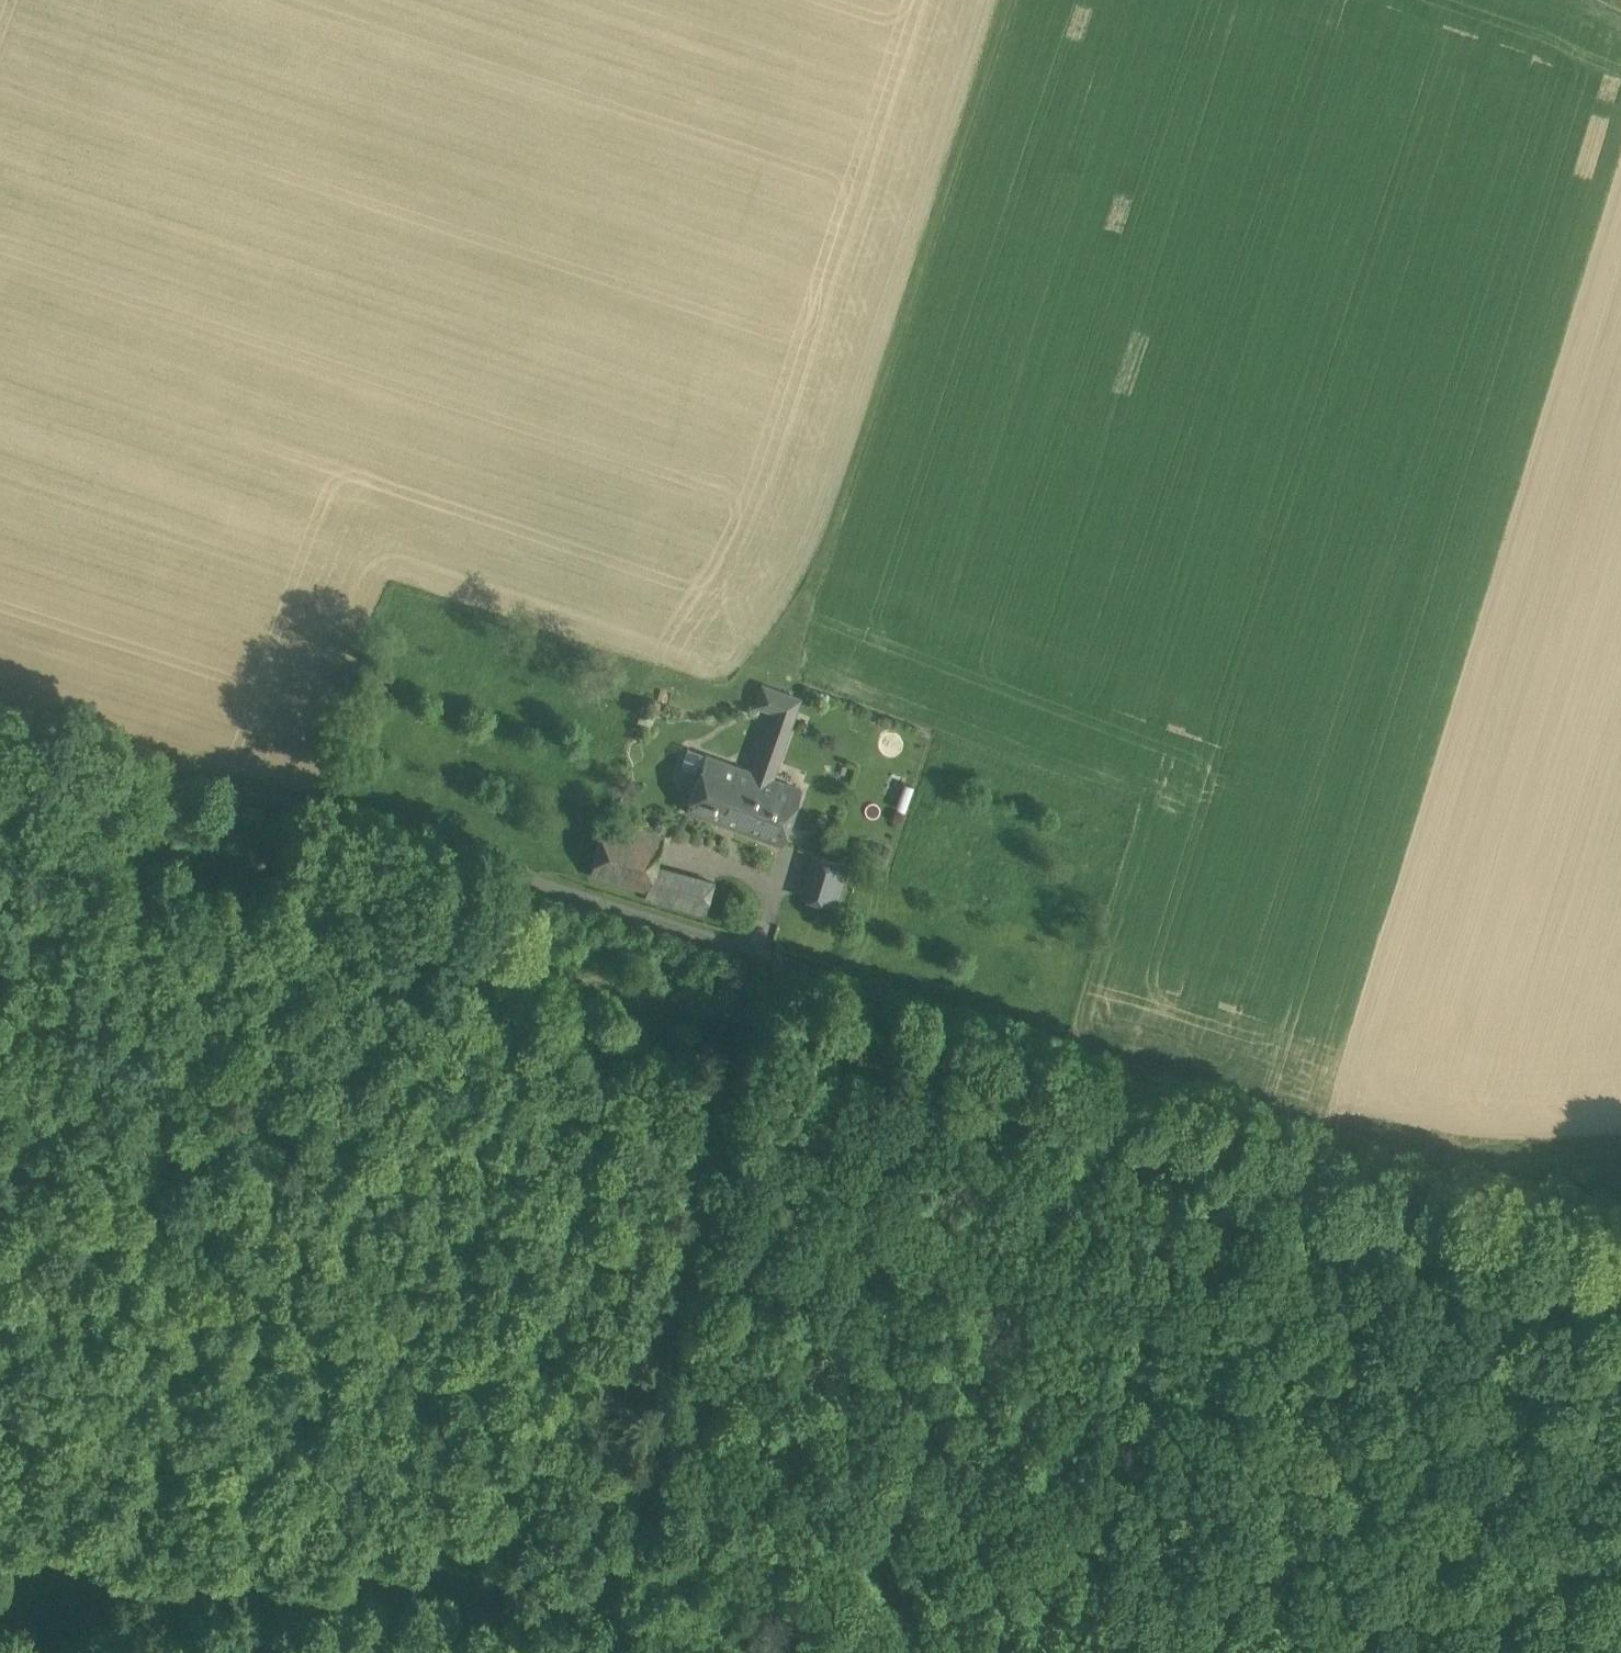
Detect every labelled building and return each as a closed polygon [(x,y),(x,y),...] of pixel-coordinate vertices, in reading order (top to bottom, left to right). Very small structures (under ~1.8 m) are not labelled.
[(686,812),(785,846),(805,788),(776,778),(804,698),(766,685),(758,709),(771,714),(752,769),(706,754),(686,812)] [(588,878),(647,898),(711,920),(721,890),(658,867),(665,847),(606,827),(588,878)] [(802,893),(838,905),(853,862),(817,850),(802,893)]
